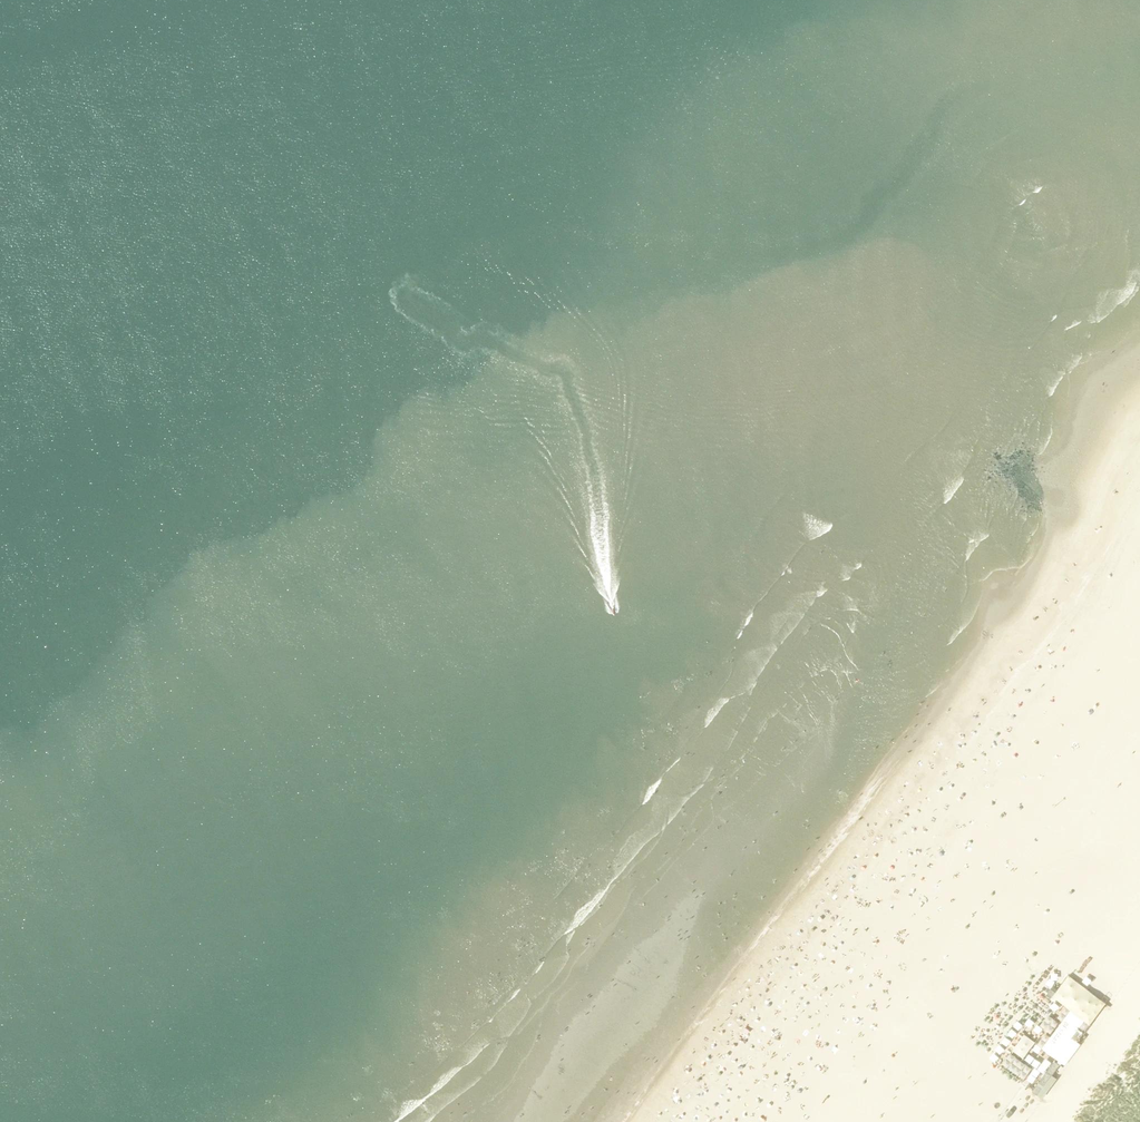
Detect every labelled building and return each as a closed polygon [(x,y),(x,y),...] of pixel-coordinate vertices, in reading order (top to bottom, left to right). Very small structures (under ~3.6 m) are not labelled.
[(1087,1022),(1071,1011),(1044,1050),(1060,1061),(1087,1022)]
